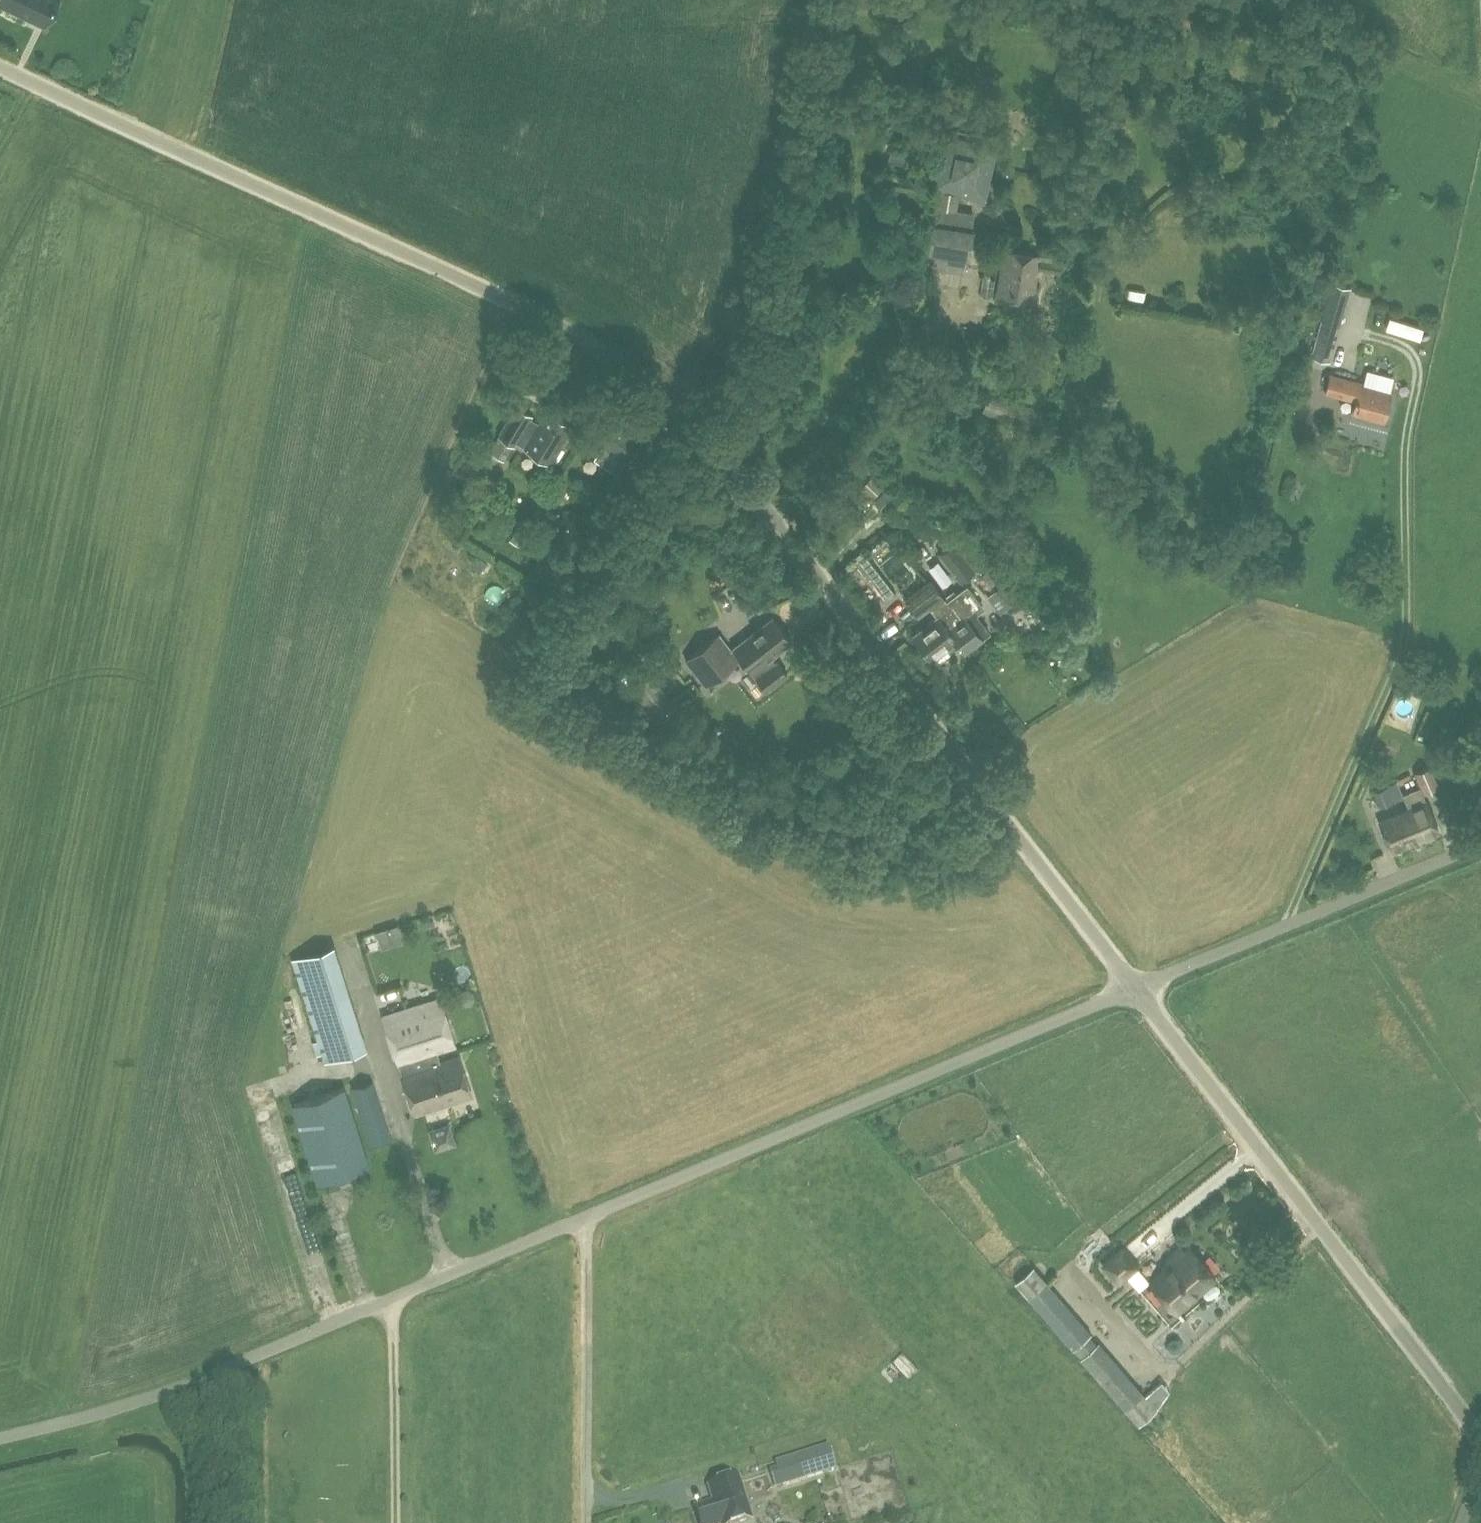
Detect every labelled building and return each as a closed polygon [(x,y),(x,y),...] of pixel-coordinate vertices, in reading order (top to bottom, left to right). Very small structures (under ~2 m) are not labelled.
[(56,0),(8,0),(6,5),(45,24),(47,18),(50,12),(52,8),(53,8),(55,4),(54,4),(56,0)] [(894,147),(891,163),(907,166),(910,151),(894,147)] [(985,183),(992,151),(976,148),(970,180),(952,176),(951,178),(937,175),(935,186),(949,189),(948,192),(984,199),(987,184),(985,183)] [(940,190),(936,208),(970,214),(973,197),(940,190)] [(972,214),(936,208),(927,265),(963,271),(966,254),(966,255),(970,231),(972,214)] [(1180,251),(1194,252),(1195,239),(1181,238),(1180,251)] [(1229,258),(1232,245),(1216,242),(1214,256),(1229,258)] [(1032,304),(1037,274),(1042,275),(1043,270),(1060,272),(1062,257),(1065,258),(1067,248),(1053,246),(1051,256),(1045,255),(1044,258),(1039,257),(1040,255),(1004,249),(996,298),(1032,304)] [(827,274),(837,277),(842,261),(832,258),(827,274)] [(966,298),(970,274),(922,267),(919,291),(966,298)] [(1330,361),(1340,325),(1320,320),(1310,356),(1330,361)] [(1398,389),(1400,377),(1375,371),(1372,384),(1398,389)] [(1360,384),(1361,381),(1330,373),(1325,392),(1355,400),(1352,411),(1384,420),(1391,392),(1360,384)] [(981,412),(997,418),(1002,405),(986,399),(981,412)] [(513,443),(514,444),(516,440),(524,446),(524,447),(549,462),(572,425),(546,410),(538,423),(529,418),(531,415),(516,405),(498,435),(501,436),(492,453),(503,459),(513,443)] [(641,438),(614,420),(599,442),(626,460),(641,438)] [(938,553),(959,581),(974,570),(953,542),(938,553)] [(941,596),(927,579),(903,597),(918,615),(941,596)] [(993,593),(1008,606),(1014,599),(1013,598),(1015,595),(1004,585),(1002,588),(1000,586),(993,593)] [(964,652),(988,634),(974,615),(983,608),(966,586),(945,602),(949,607),(956,615),(948,621),(949,623),(944,626),(947,630),(956,642),(964,652)] [(948,621),(956,615),(949,607),(938,616),(937,615),(912,635),(931,660),(934,659),(936,662),(948,653),(945,650),(956,642),(947,630),(944,626),(949,623),(948,621)] [(751,671),(752,671),(766,690),(786,674),(777,661),(774,662),(770,656),(790,642),(772,618),(746,638),(731,649),(719,634),(691,656),(709,682),(722,672),(722,673),(738,662),(745,671),(749,668),(751,671)] [(898,626),(891,641),(901,646),(909,631),(898,626)] [(1047,642),(1043,637),(1034,644),(1039,649),(1047,642)] [(1056,653),(1061,658),(1068,652),(1064,647),(1056,653)] [(621,662),(630,665),(633,652),(624,649),(621,662)] [(1440,831),(1424,794),(1436,789),(1444,785),(1436,763),(1428,767),(1414,772),(1420,787),(1404,794),(1410,809),(1380,821),(1392,851),(1440,831)] [(1403,795),(1397,781),(1374,790),(1380,804),(1403,795)] [(399,1063),(438,1051),(438,1050),(457,1044),(443,997),(384,1014),(398,1063),(399,1063)] [(326,1060),(362,1049),(353,1020),(316,1031),(326,1060)] [(441,1061),(438,1051),(399,1063),(414,1114),(472,1097),(460,1055),(441,1061)] [(370,1055),(358,1060),(364,1075),(376,1071),(370,1055)] [(371,1143),(391,1137),(373,1080),(353,1086),(371,1143)] [(318,1181),(368,1165),(344,1087),(293,1103),(318,1181)] [(448,1125),(429,1132),(436,1151),(455,1144),(448,1125)] [(285,1173),(295,1200),(307,1195),(298,1169),(285,1173)] [(315,1256),(330,1249),(318,1220),(302,1227),(315,1256)] [(1158,1250),(1170,1242),(1164,1231),(1151,1239),(1158,1250)] [(1123,1244),(1102,1265),(1119,1283),(1129,1275),(1138,1266),(1140,1265),(1123,1244)] [(1149,1281),(1176,1312),(1216,1277),(1188,1246),(1149,1281)] [(1073,1348),(1091,1333),(1033,1267),(1015,1282),(1073,1348)] [(1139,1424),(1156,1409),(1099,1342),(1082,1357),(1139,1424)] [(835,1465),(828,1445),(816,1449),(819,1457),(777,1471),(781,1483),(835,1465)] [(737,1477),(722,1482),(721,1478),(711,1481),(712,1485),(708,1486),(713,1501),(695,1507),(700,1522),(738,1522),(751,1519),(737,1477)]
